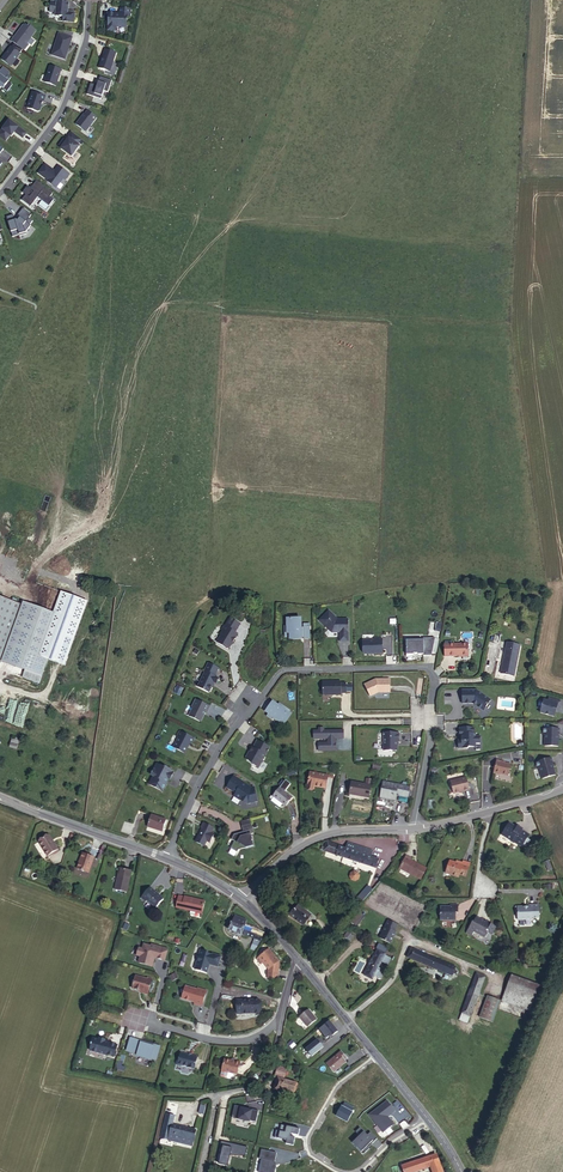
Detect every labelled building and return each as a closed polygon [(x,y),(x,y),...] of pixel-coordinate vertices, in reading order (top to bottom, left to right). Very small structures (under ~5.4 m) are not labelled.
[(66,7),(51,5),(50,16),(56,16),(56,20),(64,21),(63,25),(74,26),(75,17),(67,16),(68,11),(65,11),(66,7)] [(108,10),(108,17),(109,17),(108,28),(116,29),(117,25),(126,25),(128,14),(130,15),(131,7),(121,6),(120,12),(120,13),(117,13),(117,11),(108,10)] [(18,37),(14,41),(26,51),(29,46),(28,45),(37,33),(29,27),(28,28),(26,26),(21,32),(22,33),(18,38),(18,37)] [(74,40),(61,36),(53,58),(66,62),(69,54),(73,45),(72,44),(74,40)] [(14,41),(13,43),(16,45),(25,52),(26,51),(14,41)] [(16,45),(4,60),(13,67),(25,52),(16,45)] [(102,65),(101,70),(111,74),(118,56),(107,52),(104,61),(103,65),(102,65)] [(51,67),(47,81),(58,85),(63,71),(51,67)] [(1,91),(4,93),(11,84),(0,75),(0,92),(1,91)] [(92,86),(88,97),(102,102),(105,94),(109,95),(113,83),(101,79),(98,88),(92,86)] [(34,94),(28,110),(39,114),(41,113),(44,103),(45,104),(47,99),(34,94)] [(85,116),(77,127),(87,134),(98,120),(89,113),(86,117),(85,116)] [(0,135),(0,138),(6,142),(11,137),(12,138),(16,134),(24,140),(27,135),(10,122),(0,135)] [(65,141),(60,147),(63,150),(73,158),(80,149),(78,147),(82,142),(72,134),(68,140),(69,141),(67,143),(65,141)] [(46,166),(39,174),(49,182),(48,183),(57,190),(64,180),(66,181),(70,176),(59,168),(55,173),(46,166)] [(26,197),(22,202),(30,209),(38,199),(42,202),(49,208),(54,202),(50,199),(53,195),(37,182),(32,189),(29,187),(23,195),(26,197)] [(42,202),(39,207),(46,212),(49,208),(42,202)] [(13,216),(6,218),(12,238),(19,236),(19,237),(24,237),(24,236),(28,230),(27,229),(33,222),(29,219),(31,216),(23,209),(17,217),(20,219),(17,222),(16,221),(15,221),(13,216)] [(0,597),(0,660),(25,669),(22,677),(39,683),(48,658),(38,655),(60,595),(30,584),(22,605),(0,597)] [(319,621),(332,633),(339,633),(340,642),(348,642),(347,620),(337,620),(329,612),(319,621)] [(301,619),(288,620),(288,627),(288,628),(286,628),(286,634),(291,634),(291,636),(291,640),(301,640),(301,638),(301,631),(300,632),(300,628),(301,628),(301,619)] [(239,627),(230,620),(224,629),(223,628),(220,632),(222,633),(219,637),(220,638),(216,645),(226,651),(228,651),(234,641),(233,640),(234,638),(235,639),(237,637),(234,635),(239,627)] [(361,641),(362,653),(365,654),(371,654),(374,653),(374,654),(383,654),(382,639),(377,640),(377,638),(373,638),(373,641),(361,641)] [(423,641),(406,641),(406,656),(412,655),(412,654),(417,654),(417,655),(422,655),(422,656),(430,656),(435,639),(423,639),(423,641)] [(507,644),(501,675),(514,677),(520,647),(507,644)] [(468,645),(445,645),(445,657),(469,657),(468,645)] [(218,668),(207,663),(203,671),(204,672),(197,686),(207,691),(209,690),(213,682),(214,682),(215,683),(217,678),(214,676),(218,668)] [(390,679),(376,679),(365,685),(371,697),(379,692),(391,691),(390,679)] [(332,695),(332,696),(342,695),(342,694),(347,694),(347,684),(342,684),(341,682),(323,683),(323,696),(329,696),(329,695),(332,695)] [(472,690),(463,691),(463,704),(473,704),(484,707),(489,694),(472,690)] [(548,702),(544,701),(540,714),(554,718),(556,712),(557,708),(559,708),(561,703),(549,699),(548,702)] [(210,707),(198,700),(194,707),(195,708),(191,716),(199,721),(201,720),(206,711),(207,712),(210,707)] [(267,710),(269,711),(267,714),(273,718),(273,717),(278,720),(277,721),(282,725),(289,716),(286,714),(289,711),(281,705),(279,708),(277,707),(272,703),(267,710)] [(40,737),(47,711),(39,709),(32,735),(40,737)] [(56,713),(47,740),(56,742),(64,716),(56,713)] [(319,731),(314,731),(314,739),(328,739),(328,743),(318,743),(318,751),(336,751),(335,739),(343,739),(343,731),(324,731),(324,729),(319,729),(319,731)] [(473,729),(459,730),(459,739),(461,739),(461,742),(457,742),(458,750),(467,750),(468,749),(473,749),(473,745),(475,745),(479,745),(479,738),(475,738),(475,735),(473,735),(473,729)] [(543,729),(543,735),(545,735),(545,747),(558,747),(558,738),(558,735),(559,735),(559,730),(543,729)] [(177,737),(179,738),(174,747),(175,749),(185,754),(190,744),(191,744),(194,739),(180,732),(177,737)] [(398,734),(383,734),(383,752),(396,752),(396,742),(398,742),(398,734)] [(251,753),(247,759),(248,761),(253,764),(254,766),(260,769),(270,748),(258,742),(254,749),(253,749),(251,753)] [(535,764),(537,770),(538,769),(543,780),(555,776),(552,767),(553,767),(550,759),(535,764)] [(502,763),(497,761),(493,774),(500,776),(500,775),(508,777),(511,766),(502,763)] [(165,768),(157,764),(151,776),(152,777),(148,785),(162,793),(166,786),(164,785),(168,778),(171,779),(174,772),(165,766),(165,768)] [(326,776),(309,773),(306,788),(313,790),(314,787),(324,789),(326,776)] [(242,800),(248,804),(249,804),(258,802),(255,789),(251,790),(249,789),(249,787),(243,783),(234,777),(227,788),(236,794),(234,797),(241,801),(242,800)] [(466,779),(451,783),(454,795),(460,794),(460,793),(468,790),(466,779)] [(383,782),(381,792),(384,793),(383,798),(395,801),(396,796),(397,794),(399,794),(398,796),(404,797),(405,791),(409,791),(410,788),(383,782)] [(365,786),(353,783),(350,794),(368,798),(370,787),(365,786)] [(280,788),(273,797),(286,806),(292,798),(283,791),(280,788)] [(166,821),(151,816),(148,827),(163,832),(166,821)] [(241,845),(245,845),(252,843),(251,838),(252,837),(250,832),(249,832),(248,829),(252,827),(250,822),(241,824),(243,832),(243,833),(240,834),(238,833),(234,835),(231,839),(235,841),(231,848),(237,852),(240,847),(241,845)] [(214,828),(204,823),(201,828),(202,829),(195,842),(204,847),(207,841),(210,843),(214,835),(211,833),(214,828)] [(516,829),(509,825),(502,837),(511,843),(514,845),(514,844),(522,848),(527,839),(519,835),(521,832),(522,830),(517,827),(516,829)] [(50,835),(40,840),(49,855),(59,848),(56,842),(54,843),(50,835)] [(336,855),(339,847),(339,846),(327,842),(324,851),(336,855)] [(346,849),(370,858),(372,851),(347,843),(345,849),(346,849)] [(345,849),(339,847),(336,855),(343,857),(346,849),(345,849)] [(370,858),(346,849),(343,857),(376,868),(378,861),(370,858)] [(94,858),(83,854),(78,868),(89,873),(94,858)] [(410,859),(406,857),(400,869),(420,880),(426,869),(409,860),(410,859)] [(449,875),(455,863),(450,861),(446,873),(449,875)] [(462,865),(455,863),(449,875),(458,878),(459,874),(465,876),(469,864),(463,862),(462,865)] [(118,885),(116,885),(115,890),(127,892),(131,872),(121,870),(118,885)] [(354,872),(351,873),(350,877),(351,880),(355,881),(358,880),(359,876),(357,873),(354,872)] [(154,891),(150,887),(140,898),(144,901),(146,900),(155,908),(162,899),(153,891),(154,891)] [(361,904),(373,890),(369,887),(357,901),(361,904)] [(184,898),(178,897),(176,908),(195,913),(195,914),(201,915),(205,902),(184,897),(184,898)] [(312,915),(298,905),(290,917),(304,926),(312,915)] [(449,907),(439,908),(440,921),(448,921),(456,921),(455,916),(454,914),(457,913),(457,905),(449,905),(449,907)] [(540,905),(530,905),(530,906),(519,906),(517,908),(517,913),(518,913),(519,919),(526,919),(527,920),(532,920),(532,918),(540,918),(540,905)] [(352,910),(348,907),(339,916),(343,920),(352,910)] [(364,917),(359,913),(351,922),(356,927),(364,917)] [(248,937),(252,927),(245,924),(246,921),(235,917),(233,923),(232,923),(229,930),(242,935),(242,934),(248,937)] [(486,921),(477,917),(473,924),(472,924),(466,933),(472,937),(474,932),(479,934),(485,937),(488,931),(492,934),(496,927),(485,922),(486,921)] [(397,927),(388,923),(379,940),(389,945),(391,945),(396,934),(394,934),(397,927)] [(259,930),(252,927),(248,937),(254,939),(253,944),(258,946),(259,942),(261,942),(263,935),(258,932),(259,930)] [(138,956),(141,957),(139,964),(153,967),(155,959),(165,962),(169,950),(155,946),(155,948),(149,946),(148,949),(140,947),(138,956)] [(270,950),(257,960),(261,965),(265,963),(267,965),(265,966),(269,971),(268,980),(277,981),(280,963),(270,950)] [(453,974),(454,971),(455,968),(411,950),(408,958),(451,977),(453,974)] [(200,951),(199,957),(198,963),(197,962),(195,970),(207,974),(209,970),(207,967),(208,965),(210,966),(218,968),(222,957),(213,955),(212,956),(208,955),(208,953),(200,951)] [(391,958),(377,951),(372,961),(371,961),(369,965),(370,965),(365,976),(372,980),(374,976),(381,979),(384,972),(378,969),(381,961),(388,964),(391,958)] [(175,971),(169,975),(172,981),(178,977),(175,971)] [(540,985),(512,975),(502,1001),(531,1012),(540,985)] [(136,977),(132,989),(142,992),(141,995),(148,997),(153,981),(148,979),(147,981),(136,977)] [(476,977),(470,994),(463,1014),(463,1015),(471,1018),(481,988),(485,989),(488,981),(484,980),(476,977)] [(197,991),(186,987),(182,999),(183,1000),(195,1004),(195,1005),(202,1007),(207,992),(198,989),(197,991)] [(487,996),(479,1017),(493,1022),(498,1011),(501,1001),(487,996)] [(237,1002),(237,1015),(259,1015),(259,1002),(237,1002)] [(316,1020),(309,1011),(300,1018),(308,1027),(316,1020)] [(329,1022),(318,1030),(326,1039),(332,1035),(333,1036),(337,1032),(329,1022)] [(317,1040),(306,1050),(312,1057),(323,1047),(322,1046),(317,1040)] [(99,1043),(93,1041),(91,1048),(92,1048),(91,1054),(106,1058),(106,1057),(115,1059),(118,1048),(109,1045),(105,1044),(106,1043),(100,1041),(99,1043)] [(158,1062),(161,1051),(155,1050),(154,1050),(149,1049),(149,1048),(142,1046),(131,1044),(128,1056),(139,1059),(139,1060),(152,1063),(153,1061),(158,1062)] [(342,1057),(344,1055),(341,1052),(327,1064),(334,1072),(346,1062),(344,1061),(342,1057)] [(195,1070),(198,1058),(192,1057),(187,1056),(181,1054),(179,1061),(177,1062),(177,1065),(178,1067),(181,1067),(183,1067),(188,1068),(195,1070)] [(225,1060),(223,1071),(222,1076),(223,1078),(226,1078),(228,1077),(229,1073),(238,1075),(241,1062),(236,1061),(236,1062),(232,1061),(225,1060)] [(286,1071),(278,1069),(275,1078),(278,1078),(275,1090),(281,1092),(282,1088),(293,1092),(295,1084),(284,1081),(283,1080),(286,1071)] [(395,1111),(388,1101),(370,1115),(383,1133),(393,1126),(386,1118),(388,1117),(395,1111)] [(354,1108),(345,1103),(343,1107),(342,1106),(336,1116),(347,1122),(353,1112),(352,1112),(354,1108)] [(241,1108),(234,1106),(232,1119),(249,1123),(249,1122),(256,1123),(258,1112),(252,1110),(252,1111),(241,1109),(241,1108)] [(174,1117),(166,1115),(163,1130),(171,1132),(169,1141),(192,1146),(196,1131),(172,1125),(174,1117)] [(300,1130),(281,1125),(280,1132),(276,1131),(275,1138),(287,1141),(286,1145),(294,1146),(295,1138),(291,1137),(292,1134),(299,1136),(300,1130)] [(368,1135),(360,1128),(356,1132),(360,1136),(353,1143),(364,1154),(369,1149),(368,1148),(367,1147),(372,1142),(373,1143),(377,1139),(371,1132),(368,1135)] [(247,1148),(230,1144),(229,1148),(223,1147),(219,1165),(228,1167),(230,1156),(231,1153),(246,1157),(247,1148)] [(261,1149),(259,1158),(261,1159),(258,1171),(274,1171),(276,1164),(273,1163),(276,1152),(261,1149)] [(436,1155),(403,1165),(405,1171),(415,1171),(431,1167),(433,1171),(443,1171),(436,1155)]
